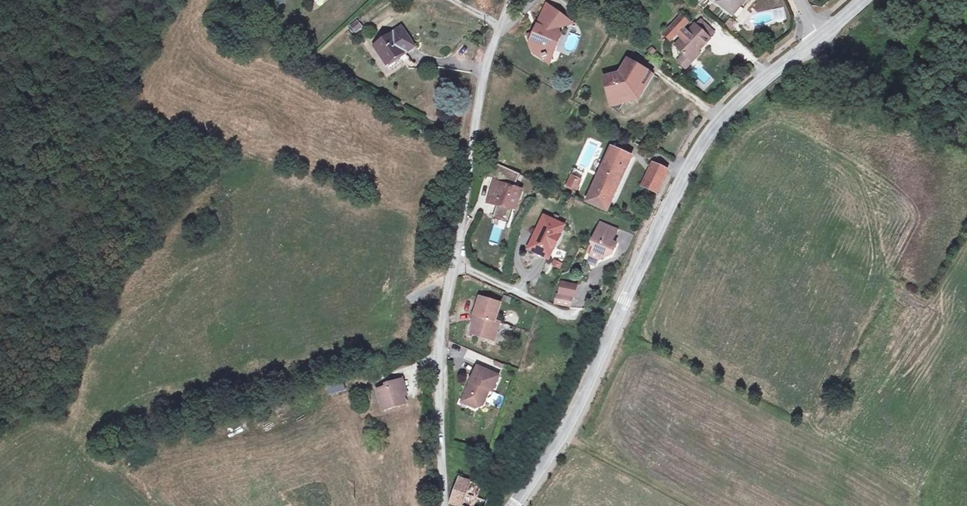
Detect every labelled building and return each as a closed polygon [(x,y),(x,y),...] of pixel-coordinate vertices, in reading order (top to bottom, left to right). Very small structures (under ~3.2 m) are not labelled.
[(704,9),(711,1),(710,0),(698,0),(697,2),(704,9)] [(733,16),(746,0),(719,0),(717,3),(733,16)] [(542,56),(554,53),(561,35),(558,29),(566,18),(547,4),(537,26),(541,28),(539,32),(535,31),(534,33),(533,36),(528,38),(533,52),(542,56)] [(698,52),(711,39),(703,32),(707,27),(700,20),(696,25),(695,24),(688,32),(684,28),(689,23),(681,15),(663,34),(671,42),(677,35),(681,39),(675,46),(684,54),(691,60),(698,52)] [(573,23),(566,18),(558,29),(573,23)] [(357,19),(349,25),(355,34),(363,28),(357,19)] [(401,27),(375,46),(387,64),(404,52),(405,53),(415,46),(401,27)] [(707,27),(703,32),(711,39),(715,34),(707,27)] [(554,53),(542,56),(533,52),(549,64),(554,53)] [(691,60),(684,54),(678,61),(686,69),(701,54),(698,52),(691,60)] [(689,68),(705,85),(713,79),(697,61),(689,68)] [(642,96),(653,77),(628,62),(621,72),(618,75),(604,79),(610,100),(623,96),(625,102),(638,98),(640,95),(642,96)] [(625,102),(623,96),(610,100),(611,105),(625,102)] [(611,147),(597,179),(586,202),(606,211),(631,157),(611,147)] [(657,193),(668,170),(654,163),(643,187),(657,193)] [(575,168),(571,178),(580,182),(584,173),(575,168)] [(517,178),(514,188),(521,190),(524,191),(527,182),(517,178)] [(580,182),(571,178),(567,186),(577,190),(580,182)] [(494,182),(488,202),(505,207),(505,205),(513,207),(516,198),(519,199),(521,190),(514,188),(494,182)] [(544,217),(528,249),(548,259),(554,248),(555,249),(560,237),(559,237),(564,226),(544,217)] [(593,248),(590,255),(590,256),(599,260),(612,255),(616,245),(612,243),(617,231),(600,223),(591,243),(592,244),(593,248)] [(563,284),(561,293),(574,296),(576,286),(563,284)] [(570,306),(572,298),(558,295),(556,303),(570,306)] [(492,340),(498,321),(495,321),(500,303),(480,297),(474,315),(477,316),(471,334),(492,340)] [(483,405),(490,390),(493,392),(499,376),(478,367),(470,385),(471,386),(470,389),(468,388),(464,398),(471,401),(469,405),(476,408),(483,405)] [(329,394),(345,390),(342,380),(326,384),(329,394)] [(404,396),(402,390),(405,389),(403,380),(386,385),(387,387),(377,390),(383,408),(393,405),(394,407),(406,403),(404,396)] [(471,482),(460,478),(451,504),(457,505),(463,505),(471,482)] [(481,485),(471,482),(463,505),(475,505),(481,485)] [(494,490),(481,485),(475,505),(487,505),(494,490)]
